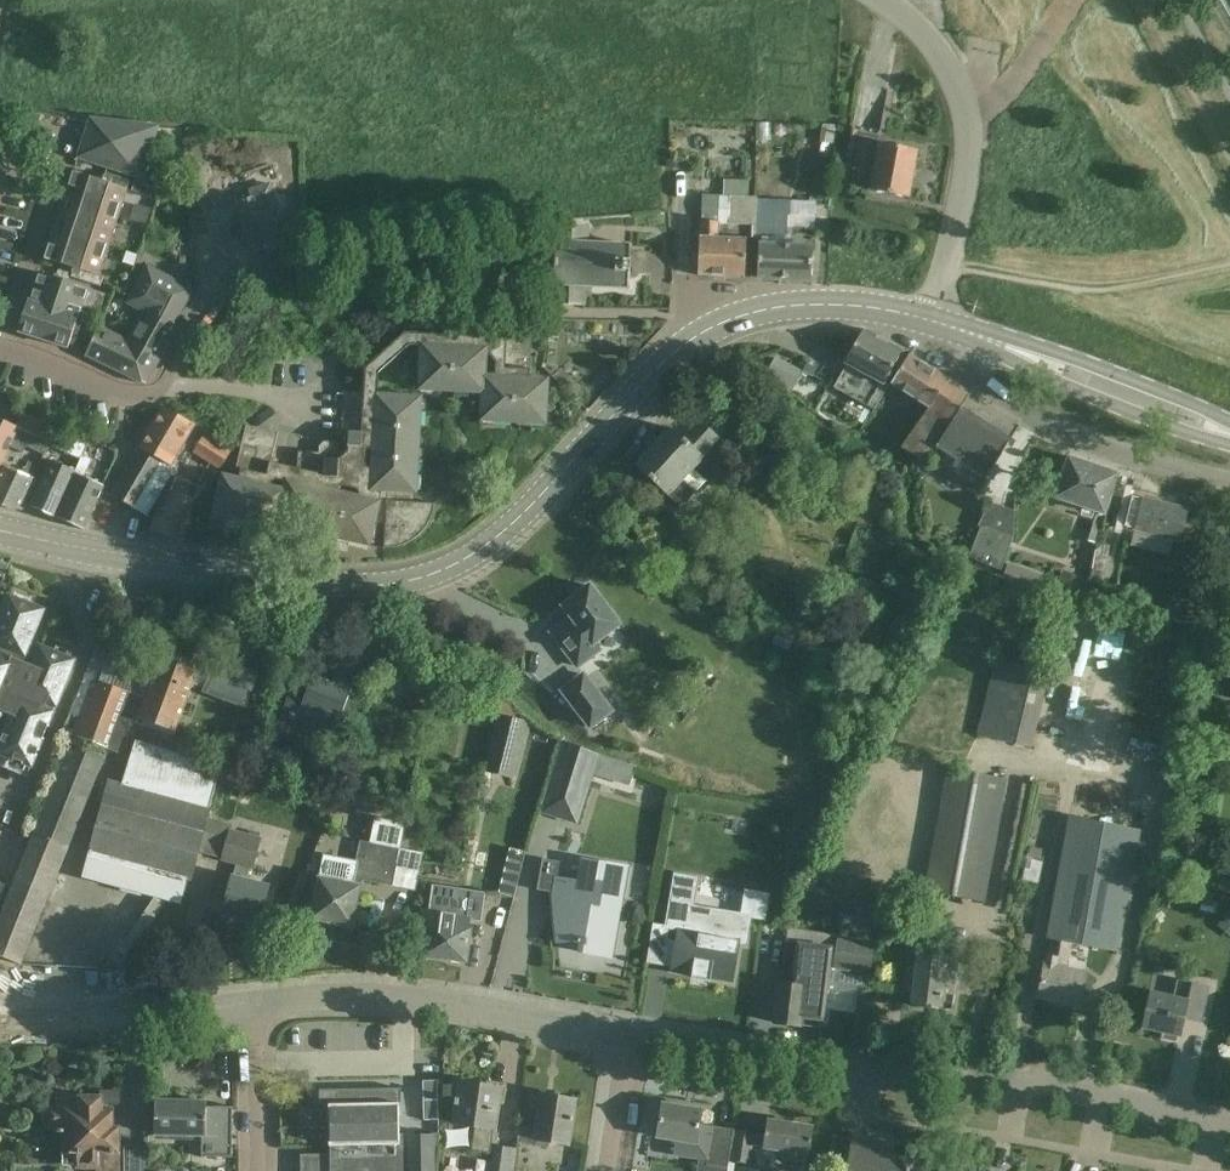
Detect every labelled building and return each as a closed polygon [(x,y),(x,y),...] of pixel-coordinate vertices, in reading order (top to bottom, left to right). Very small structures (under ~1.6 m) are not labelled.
[(762,18),(761,31),(775,32),(776,19),(762,18)] [(101,166),(135,177),(141,179),(140,183),(158,191),(165,171),(145,164),(150,151),(158,128),(90,119),(78,158),(101,166)] [(880,132),(852,127),(841,186),(908,198),(917,150),(878,143),(880,132)] [(73,172),(62,207),(115,225),(129,181),(105,173),(103,182),(73,172)] [(141,179),(135,177),(131,192),(155,200),(158,191),(140,183),(141,179)] [(748,181),(724,181),(723,196),(703,195),(701,220),(729,221),(729,224),(756,225),(757,198),(748,197),(748,181)] [(277,206),(269,182),(249,189),(252,198),(238,203),(243,218),(241,219),(254,256),(283,246),(270,208),(277,206)] [(115,225),(62,207),(44,259),(67,267),(74,269),(71,278),(100,287),(103,278),(98,276),(115,225)] [(203,213),(189,217),(194,234),(205,230),(209,229),(203,213)] [(242,249),(232,221),(209,229),(205,230),(216,258),(242,249)] [(719,222),(700,221),(698,276),(744,278),(746,240),(718,239),(719,222)] [(564,224),(556,223),(555,256),(550,257),(548,258),(547,263),(547,265),(548,267),(550,269),(552,270),(554,271),(553,305),(584,306),(585,287),(629,289),(631,246),(587,244),(588,225),(564,224)] [(813,231),(791,230),(790,247),(759,246),(757,278),(811,281),(813,231)] [(154,269),(147,266),(127,303),(144,312),(129,341),(99,327),(85,356),(145,385),(177,330),(173,327),(194,291),(175,281),(154,269)] [(18,332),(68,349),(75,326),(81,307),(98,313),(105,294),(96,291),(63,280),(40,273),(30,302),(28,301),(18,332)] [(532,331),(506,329),(505,338),(405,332),(364,369),(363,392),(343,391),(341,441),(326,453),(298,452),(297,469),(271,463),(278,433),(246,426),(236,470),(240,471),(238,479),(222,475),(212,519),(213,520),(214,516),(225,519),(224,522),(262,531),(263,528),(274,531),(273,534),(275,534),(278,521),(288,524),(288,527),(326,536),(327,533),(350,538),(349,541),(369,546),(370,541),(384,542),(383,549),(385,549),(385,548),(389,548),(393,548),(397,547),(401,546),(404,545),(408,543),(411,541),(415,539),(418,536),(421,534),(423,531),(426,527),(428,524),(429,520),(431,516),(432,513),(432,509),(433,505),(434,505),(434,503),(415,502),(417,473),(413,473),(415,449),(418,450),(420,410),(417,409),(417,399),(421,399),(421,397),(377,396),(378,374),(407,347),(420,347),(419,390),(421,390),(421,387),(432,387),(432,391),(471,393),(471,390),(482,390),(481,421),(482,421),(482,418),(493,419),(493,422),(533,424),(533,421),(543,421),(543,425),(545,425),(548,380),(529,379),(532,331)] [(884,383),(902,351),(864,330),(845,364),(847,365),(834,388),(874,409),(890,385),(884,383)] [(970,394),(909,355),(890,384),(928,408),(902,449),(925,462),(929,456),(976,486),(981,478),(986,480),(995,464),(1008,444),(1007,443),(1006,444),(989,434),(993,428),(978,419),(974,424),(958,413),(970,394)] [(774,356),(765,374),(792,387),(801,368),(774,356)] [(111,496),(116,499),(146,516),(159,495),(176,468),(172,465),(183,447),(181,446),(193,425),(162,406),(138,447),(139,447),(111,496)] [(0,465),(1,465),(10,446),(23,452),(25,448),(44,456),(46,451),(47,450),(49,445),(55,431),(57,429),(44,422),(23,413),(17,428),(16,429),(0,422),(0,465)] [(718,438),(699,420),(682,438),(670,428),(634,466),(679,508),(705,480),(693,469),(703,457),(702,456),(718,438)] [(55,431),(49,445),(60,450),(67,437),(55,431)] [(231,453),(204,436),(194,452),(220,469),(231,453)] [(75,473),(75,474),(76,474),(84,478),(92,460),(83,456),(81,460),(75,473)] [(1060,480),(1054,498),(1097,511),(1088,541),(1096,543),(1105,514),(1105,513),(1111,497),(1118,474),(1116,473),(1068,457),(1062,475),(1060,480)] [(75,473),(50,462),(30,507),(55,518),(75,473)] [(0,467),(0,506),(7,509),(22,511),(25,504),(36,481),(36,479),(10,467),(2,463),(0,467)] [(67,497),(57,519),(83,530),(84,530),(103,486),(84,478),(76,474),(67,497)] [(201,490),(177,478),(171,492),(168,491),(150,530),(178,540),(195,503),(201,490)] [(1188,510),(1142,498),(1134,529),(1168,538),(1180,540),(1188,510)] [(1012,539),(980,527),(969,558),(1000,570),(1012,539)] [(1194,551),(1176,547),(1172,568),(1190,572),(1194,551)] [(1058,582),(1009,563),(1004,575),(1053,594),(1058,582)] [(1082,577),(1063,570),(1055,593),(1074,600),(1082,577)] [(884,587),(861,577),(852,596),(875,607),(884,587)] [(587,588),(585,585),(572,595),(574,598),(563,607),(571,618),(551,633),(577,667),(599,650),(594,643),(619,625),(589,586),(587,588)] [(0,616),(0,714),(2,709),(13,714),(0,746),(0,751),(32,764),(75,659),(40,645),(37,654),(26,649),(42,609),(8,596),(0,616)] [(112,647),(99,642),(72,713),(84,718),(77,737),(122,755),(133,727),(141,729),(144,720),(174,732),(192,685),(242,703),(252,677),(218,664),(212,682),(195,675),(198,669),(161,655),(144,699),(99,681),(112,647)] [(1048,657),(1022,651),(1019,666),(994,660),(977,736),(1031,748),(1048,671),(1045,671),(1048,657)] [(610,711),(583,675),(562,691),(589,727),(610,711)] [(349,691),(311,677),(304,697),(298,695),(290,714),(283,711),(275,734),(308,748),(313,734),(325,739),(332,720),(338,722),(340,716),(360,725),(363,717),(372,694),(351,686),(349,691)] [(498,716),(484,771),(513,778),(527,723),(498,716)] [(110,780),(103,806),(132,814),(139,788),(209,807),(210,807),(220,767),(135,741),(122,784),(110,780)] [(70,742),(0,917),(0,958),(19,965),(66,847),(103,755),(70,742)] [(563,743),(541,813),(576,825),(598,756),(563,743)] [(1005,780),(947,770),(924,892),(982,903),(1005,780)] [(132,814),(103,806),(83,878),(85,878),(85,877),(179,902),(189,880),(209,807),(139,788),(132,814)] [(1071,820),(1049,939),(1090,947),(1115,952),(1138,832),(1071,820)] [(229,836),(222,860),(236,863),(222,915),(258,925),(268,888),(245,882),(249,868),(252,868),(259,841),(230,833),(229,836)] [(399,848),(358,840),(355,860),(323,854),(318,878),(315,896),(311,920),(352,928),(361,880),(392,886),(399,848)] [(514,884),(520,849),(506,847),(501,882),(514,884)] [(544,860),(538,891),(564,896),(561,909),(554,910),(557,944),(574,942),(573,944),(583,945),(582,952),(604,956),(609,928),(616,929),(620,905),(626,868),(582,861),(578,883),(556,879),(559,863),(544,860)] [(675,875),(666,927),(679,929),(672,972),(691,975),(691,977),(695,978),(695,976),(703,978),(707,978),(706,980),(710,981),(710,978),(731,982),(738,943),(746,944),(750,917),(751,916),(740,915),(693,907),(697,879),(675,875)] [(421,911),(419,929),(427,930),(426,937),(423,957),(448,960),(450,962),(458,963),(462,962),(465,962),(471,917),(472,911),(474,912),(479,912),(479,913),(480,914),(483,895),(452,890),(434,887),(434,888),(431,912),(421,911)] [(842,902),(837,927),(873,935),(878,909),(842,902)] [(838,937),(837,944),(836,950),(834,967),(827,966),(825,981),(866,987),(868,971),(871,947),(871,941),(838,937)] [(1069,943),(1090,947),(1049,939),(1051,940),(1046,966),(1044,965),(1038,998),(1080,1006),(1086,973),(1064,969),(1069,943)] [(798,955),(796,970),(782,968),(780,985),(779,985),(777,999),(774,1023),(799,1026),(800,1018),(820,1020),(823,996),(825,981),(827,966),(828,951),(829,948),(799,945),(798,955)] [(946,956),(919,953),(917,968),(908,967),(905,992),(906,992),(907,989),(914,990),(912,1007),(939,1010),(941,994),(954,996),(956,973),(944,972),(946,956)] [(1208,988),(1177,980),(1173,998),(1150,993),(1142,1028),(1179,1037),(1184,1019),(1200,1022),(1208,988)] [(310,1026),(296,1027),(296,1047),(311,1046),(310,1026)] [(491,1088),(460,1083),(457,1099),(455,1099),(452,1123),(473,1127),(470,1150),(489,1153),(492,1130),(494,1130),(499,1099),(490,1097),(491,1088)] [(439,1134),(432,1134),(432,1136),(410,1137),(410,1134),(399,1135),(398,1104),(400,1104),(400,1089),(346,1090),(347,1106),(337,1106),(337,1105),(328,1105),(330,1158),(322,1158),(322,1155),(315,1155),(315,1158),(307,1158),(304,1162),(304,1170),(435,1170),(439,1134)] [(441,1094),(426,1094),(426,1113),(441,1113),(441,1094)] [(574,1100),(542,1095),(537,1130),(519,1127),(516,1144),(548,1149),(549,1143),(567,1146),(574,1100)] [(99,1099),(58,1099),(58,1110),(54,1110),(52,1110),(49,1111),(47,1113),(46,1115),(45,1117),(45,1120),(45,1123),(47,1124),(50,1125),(53,1126),(55,1127),(56,1131),(62,1131),(62,1163),(77,1163),(78,1166),(97,1166),(97,1170),(117,1170),(117,1130),(110,1130),(110,1110),(99,1110),(99,1099)] [(206,1103),(155,1101),(154,1141),(205,1141),(205,1146),(232,1146),(233,1108),(206,1107),(206,1103)] [(662,1105),(657,1138),(677,1141),(675,1155),(707,1160),(706,1166),(728,1170),(734,1131),(713,1128),(698,1125),(701,1111),(662,1105)] [(808,1156),(813,1128),(767,1121),(764,1138),(753,1136),(754,1134),(735,1131),(731,1160),(760,1165),(759,1169),(775,1170),(805,1170),(807,1156),(808,1156)] [(853,1137),(847,1170),(919,1170),(921,1162),(869,1154),(871,1140),(853,1137)] [(142,1146),(124,1147),(124,1170),(143,1170),(142,1146)] [(516,1149),(497,1146),(495,1163),(489,1162),(487,1170),(512,1170),(516,1149)]
